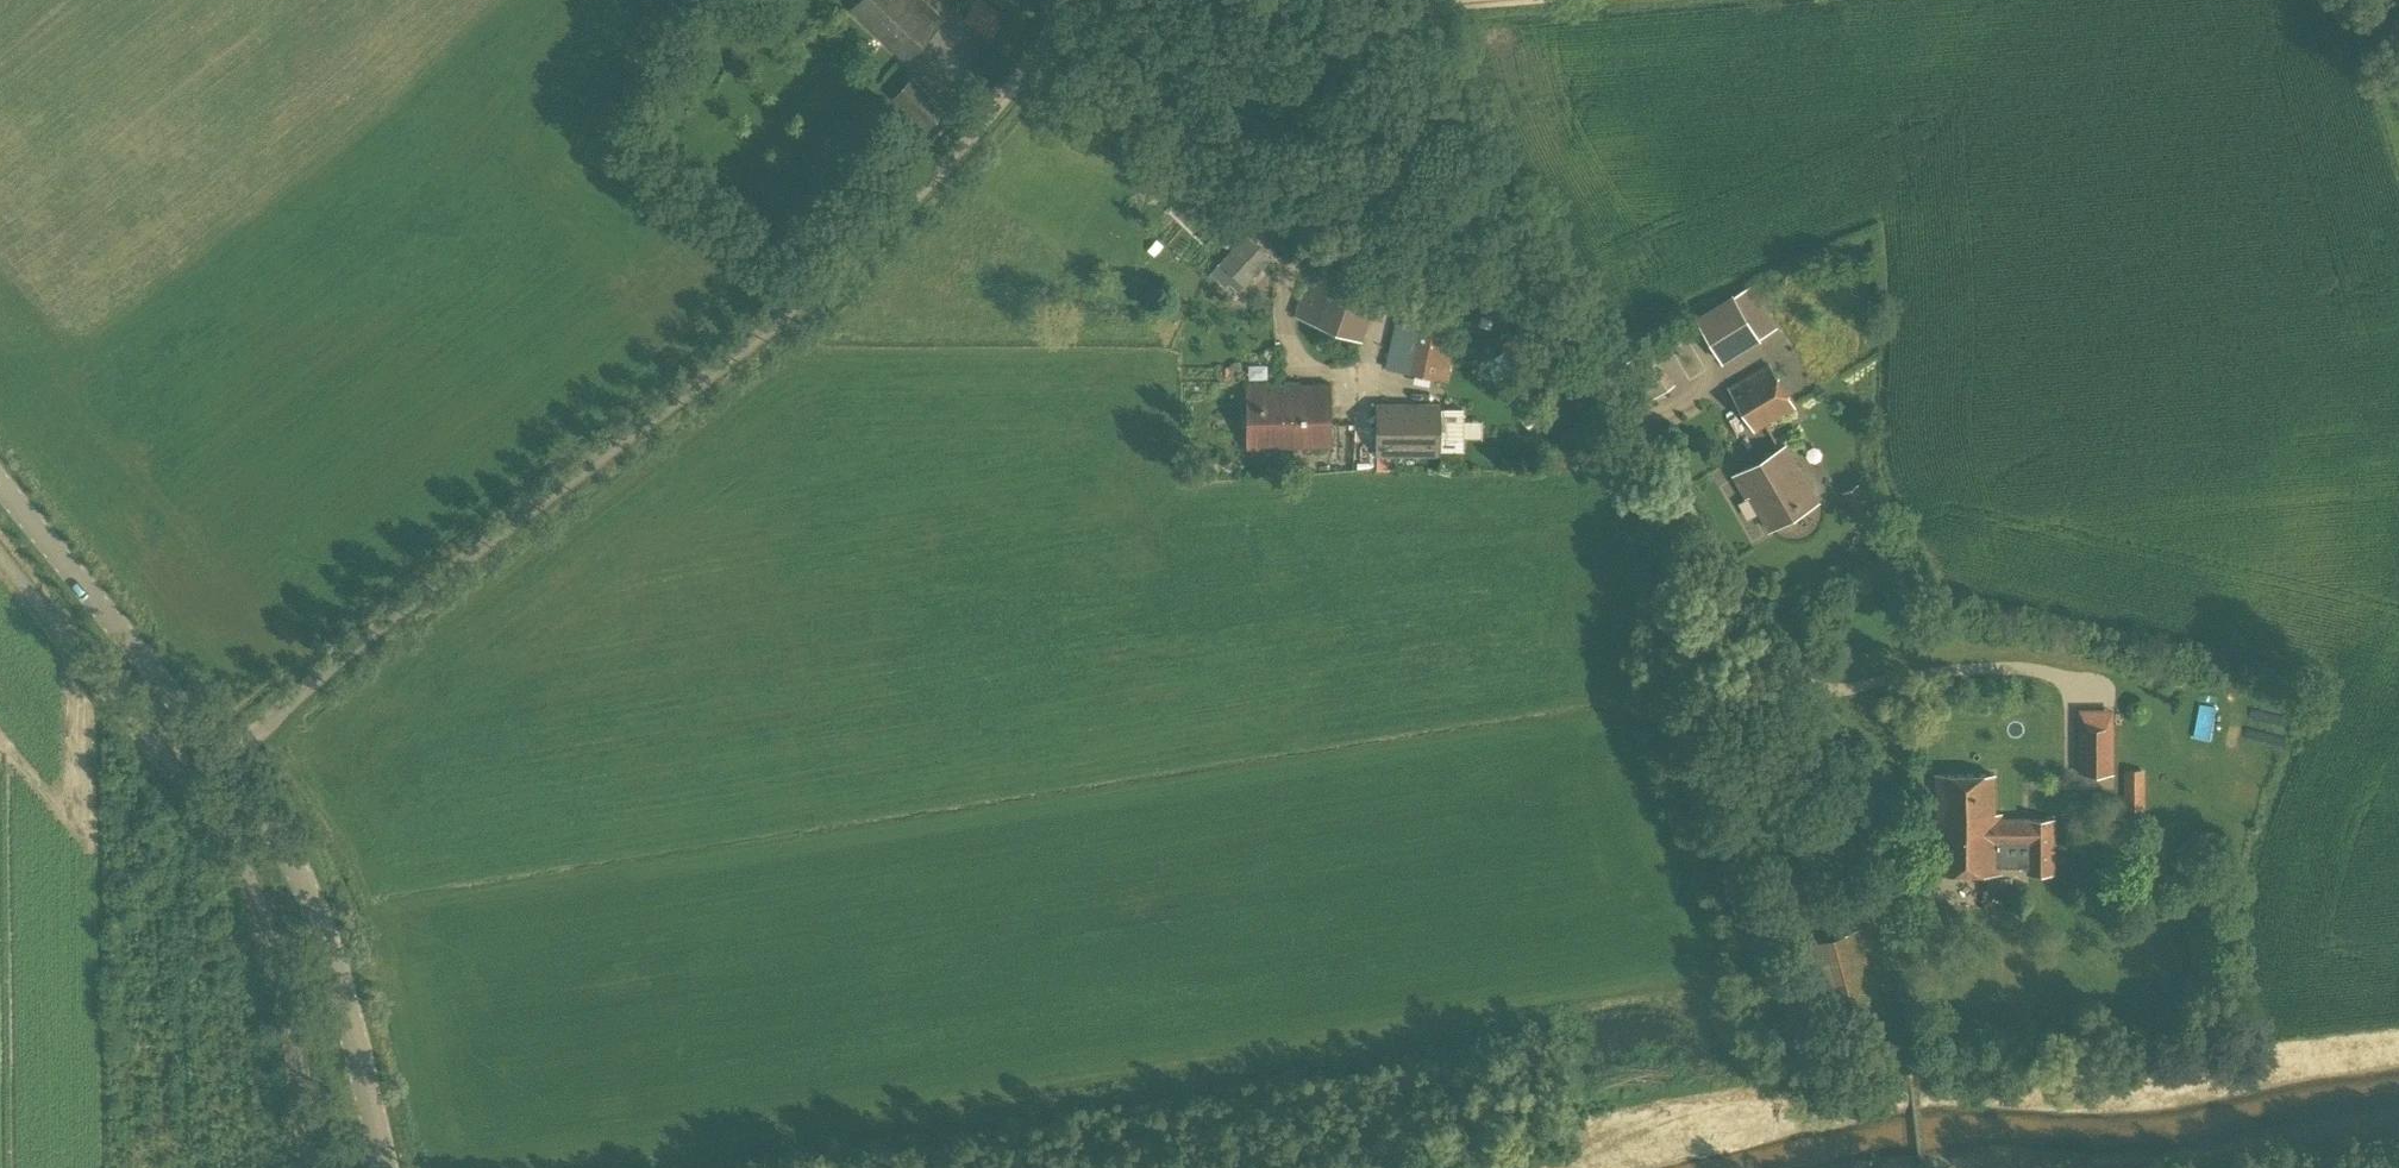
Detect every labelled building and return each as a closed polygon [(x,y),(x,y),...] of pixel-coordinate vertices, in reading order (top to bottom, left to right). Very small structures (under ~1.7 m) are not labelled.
[(925,0),(859,0),(851,9),(905,61),(944,18),(925,0)] [(1010,9),(994,0),(976,0),(966,17),(996,34),(1010,9)] [(892,97),(926,130),(943,113),(909,80),(892,97)] [(1272,257),(1246,233),(1220,261),(1236,275),(1229,283),(1236,290),(1242,283),(1245,286),(1272,257)] [(1295,315),(1362,339),(1382,283),(1315,259),(1295,315)] [(1696,318),(1698,321),(1722,360),(1777,326),(1770,315),(1752,284),(1696,318)] [(1420,329),(1411,373),(1436,378),(1445,380),(1447,381),(1457,338),(1457,337),(1444,334),(1448,318),(1448,317),(1446,317),(1428,313),(1424,330),(1420,329)] [(1727,386),(1754,432),(1796,407),(1769,362),(1727,386)] [(1246,385),(1247,448),(1332,446),(1330,383),(1246,385)] [(1377,454),(1439,454),(1440,405),(1378,404),(1377,454)] [(1749,495),(1769,530),(1819,501),(1785,443),(1732,474),(1746,497),(1749,495)] [(2111,725),(2079,725),(2080,773),(2111,773),(2111,725)] [(2124,769),(2124,809),(2144,809),(2144,769),(2124,769)] [(1994,813),(1995,813),(1995,773),(1935,773),(1936,874),(1981,873),(1981,819),(1994,819),(1994,813)] [(2000,813),(1995,813),(1994,813),(1994,819),(1981,819),(1981,873),(2000,873),(2000,866),(2026,866),(2026,873),(2053,873),(2053,818),(2000,818),(2000,813)] [(1881,1007),(1859,928),(1807,944),(1830,1022),(1881,1007)]
